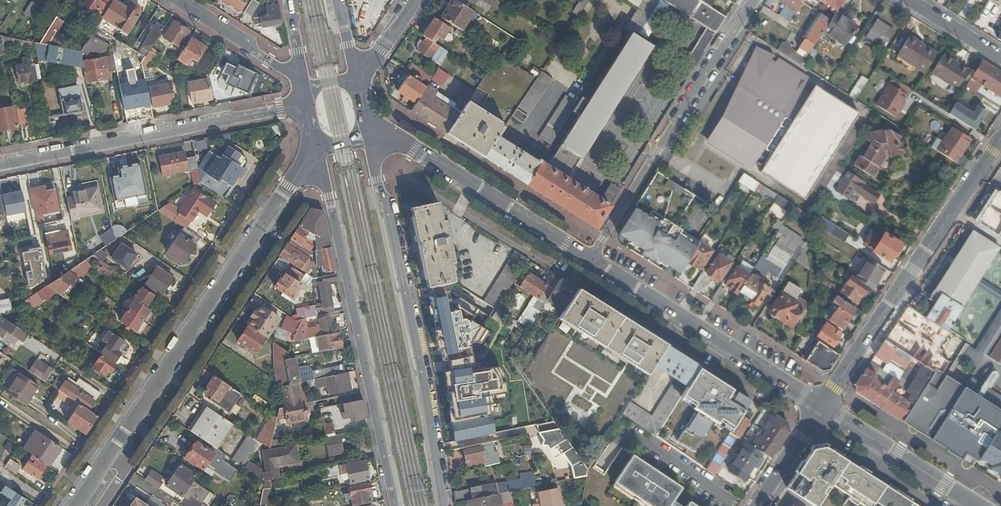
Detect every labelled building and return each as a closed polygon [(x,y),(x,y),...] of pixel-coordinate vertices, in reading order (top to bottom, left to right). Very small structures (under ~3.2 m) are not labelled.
[(82,6),(102,18),(111,2),(113,0),(86,0),(82,6)] [(238,13),(247,0),(217,0),(238,13)] [(452,0),(439,19),(456,29),(460,32),(473,13),(452,0)] [(584,0),(581,0),(572,14),(578,18),(588,2),(584,0)] [(636,10),(643,0),(620,0),(636,10)] [(636,10),(622,31),(630,35),(652,0),(643,0),(636,10)] [(685,63),(693,69),(724,19),(707,8),(695,0),(657,0),(705,30),(685,63)] [(707,8),(712,1),(711,0),(695,0),(707,8)] [(776,2),(785,7),(796,15),(803,4),(800,2),(797,0),(777,0),(776,2)] [(800,2),(803,4),(821,16),(829,22),(834,14),(843,0),(801,0),(800,2)] [(988,2),(1000,10),(1000,0),(989,0),(988,2)] [(111,2),(102,18),(106,20),(115,26),(114,28),(125,34),(130,25),(135,17),(136,13),(136,10),(134,8),(132,6),(129,6),(127,7),(124,10),(111,2)] [(257,6),(251,2),(242,16),(248,20),(257,6)] [(269,28),(270,32),(279,31),(276,7),(265,10),(265,13),(254,15),(251,19),(252,27),(258,26),(259,29),(269,28)] [(796,15),(785,7),(778,18),(789,25),(796,15)] [(834,14),(829,22),(822,33),(843,47),(855,28),(834,14)] [(796,54),(781,44),(777,52),(800,66),(812,47),(822,33),(829,22),(821,16),(796,54)] [(62,22),(54,18),(37,45),(58,49),(58,50),(63,42),(61,41),(52,39),(56,32),(62,22)] [(893,31),(876,20),(864,38),(881,48),(893,31)] [(429,24),(427,23),(419,35),(425,39),(432,44),(436,38),(440,40),(447,31),(432,21),(429,24)] [(172,24),(162,40),(170,45),(180,28),(172,24)] [(155,26),(141,49),(148,54),(163,31),(155,26)] [(188,34),(180,28),(170,45),(173,47),(181,52),(188,40),(185,38),(188,34)] [(456,29),(453,34),(457,37),(468,44),(471,39),(460,32),(456,29)] [(93,31),(90,37),(102,44),(106,38),(93,31)] [(64,36),(56,32),(52,39),(61,41),(63,42),(64,42),(66,38),(64,36)] [(584,90),(580,98),(576,104),(582,108),(545,167),(538,163),(524,185),(593,229),(606,209),(621,185),(612,180),(598,201),(563,179),(587,141),(648,46),(630,35),(591,94),(584,90)] [(102,44),(90,37),(79,54),(88,55),(92,49),(98,52),(102,44)] [(909,37),(906,40),(922,50),(925,47),(909,37)] [(25,43),(0,38),(1,43),(24,48),(25,43)] [(420,47),(416,52),(439,67),(448,54),(446,53),(432,44),(425,39),(422,43),(419,41),(417,45),(420,47)] [(202,49),(188,40),(181,52),(176,60),(185,66),(189,60),(194,62),(202,49)] [(896,55),(895,57),(924,75),(937,55),(925,47),(922,50),(906,40),(902,47),(904,48),(899,57),(896,55)] [(33,44),(34,49),(56,54),(58,49),(37,45),(33,44)] [(56,54),(34,49),(36,61),(82,69),(81,65),(80,58),(56,54)] [(58,49),(56,54),(80,58),(79,54),(58,50),(58,49)] [(771,57),(754,50),(731,85),(737,89),(703,144),(750,172),(753,167),(760,172),(759,175),(804,202),(811,190),(820,197),(822,193),(830,181),(834,175),(838,168),(860,132),(850,126),(857,115),(812,87),(807,96),(800,93),(806,81),(776,61),(773,65),(768,63),(771,57)] [(79,54),(80,58),(81,65),(88,63),(87,59),(90,58),(90,56),(88,55),(79,54)] [(967,71),(943,56),(931,75),(956,90),(967,71)] [(144,60),(141,65),(145,87),(151,85),(147,69),(151,64),(144,60)] [(81,65),(82,69),(84,86),(106,82),(102,61),(88,63),(81,65)] [(1000,98),(1000,74),(982,62),(970,80),(1000,98)] [(410,65),(406,72),(427,86),(430,81),(431,79),(410,65)] [(31,66),(13,70),(16,86),(25,84),(26,86),(34,84),(31,66)] [(254,75),(236,67),(227,88),(245,96),(254,75)] [(448,76),(438,69),(431,79),(430,81),(440,88),(448,76)] [(536,80),(535,80),(510,117),(521,124),(525,116),(526,117),(547,87),(552,80),(540,73),(536,80)] [(405,80),(406,78),(416,84),(417,82),(405,74),(402,78),(405,80)] [(858,96),(866,78),(859,75),(851,92),(858,96)] [(405,80),(396,93),(414,105),(424,90),(416,84),(406,78),(405,80)] [(186,84),(190,104),(212,99),(208,80),(186,84)] [(912,92),(895,81),(877,109),(894,119),(912,92)] [(424,90),(414,105),(408,113),(444,135),(466,102),(473,92),(462,85),(454,96),(457,99),(454,104),(426,87),(424,90)] [(167,100),(171,99),(169,86),(149,90),(152,109),(168,106),(167,100)] [(76,93),(59,96),(63,116),(80,113),(76,93)] [(564,97),(537,138),(549,146),(576,104),(564,97)] [(503,126),(466,102),(444,135),(481,159),(496,137),(503,126)] [(972,114),(956,103),(949,114),(973,130),(985,112),(977,106),(972,114)] [(14,128),(10,108),(0,110),(0,131),(14,128)] [(23,112),(15,114),(18,126),(25,125),(23,112)] [(970,139),(952,128),(938,150),(964,166),(968,160),(960,155),(970,139)] [(869,144),(868,147),(871,149),(864,160),(859,157),(853,166),(860,171),(866,175),(872,165),(874,166),(879,158),(880,156),(879,150),(883,150),(884,154),(887,156),(902,153),(899,141),(897,141),(897,140),(898,137),(888,131),(887,134),(882,135),(881,132),(869,135),(865,141),(868,143),(869,144)] [(496,137),(481,159),(524,185),(538,163),(496,137)] [(869,144),(868,143),(859,157),(864,160),(871,149),(868,147),(869,144)] [(199,179),(200,184),(211,192),(216,185),(219,182),(229,189),(235,180),(232,178),(238,170),(231,164),(237,156),(229,150),(220,162),(217,160),(209,171),(205,177),(199,179)] [(879,150),(880,156),(879,158),(881,158),(884,157),(887,156),(884,154),(883,150),(879,150)] [(204,167),(209,171),(217,160),(219,157),(213,154),(204,167)] [(172,176),(189,172),(193,190),(200,185),(200,184),(199,179),(194,158),(184,160),(183,155),(159,160),(164,182),(173,180),(172,176)] [(237,156),(231,164),(238,170),(232,178),(235,180),(241,172),(244,168),(245,165),(245,164),(244,162),(244,161),(243,160),(237,156)] [(874,166),(872,165),(866,175),(868,176),(874,166)] [(134,173),(133,168),(111,172),(115,191),(142,185),(139,172),(134,173)] [(838,168),(834,175),(842,180),(843,181),(847,174),(838,168)] [(988,184),(988,185),(990,186),(1000,193),(1000,171),(998,169),(988,184)] [(742,174),(739,179),(755,189),(758,184),(753,181),(742,174)] [(830,181),(822,193),(842,206),(852,191),(872,203),(877,196),(862,186),(863,183),(856,179),(847,174),(843,181),(842,180),(839,186),(830,181)] [(666,178),(662,185),(676,191),(679,185),(666,178)] [(219,182),(216,185),(211,192),(222,199),(229,189),(219,182)] [(72,199),(65,201),(70,222),(78,221),(77,217),(101,212),(99,202),(102,202),(98,183),(78,187),(75,189),(71,190),(72,194),(71,195),(72,199)] [(762,187),(759,191),(774,201),(777,196),(762,187)] [(44,188),(29,191),(34,216),(57,212),(53,191),(45,192),(44,188)] [(177,206),(181,209),(172,223),(182,230),(184,231),(196,213),(204,218),(213,206),(206,201),(193,192),(185,203),(181,200),(177,206)] [(777,196),(774,201),(790,211),(793,206),(777,196)] [(982,215),(1000,227),(1000,202),(993,197),(982,215)] [(156,211),(154,199),(148,200),(150,212),(156,211)] [(434,203),(408,208),(425,286),(452,281),(448,263),(451,262),(442,221),(439,221),(434,203)] [(175,207),(172,204),(165,209),(167,212),(175,207)] [(793,206),(790,211),(805,221),(806,220),(808,216),(793,206)] [(639,253),(651,260),(654,256),(666,263),(665,265),(678,273),(694,248),(675,237),(672,241),(654,231),(658,226),(632,210),(616,234),(628,242),(630,240),(642,248),(639,253)] [(321,213),(309,211),(300,226),(307,234),(312,237),(326,235),(321,213)] [(808,216),(806,220),(815,227),(818,222),(808,216)] [(776,219),(771,227),(777,231),(781,225),(782,223),(776,219)] [(777,231),(768,244),(794,260),(804,244),(800,241),(802,238),(781,225),(777,231)] [(307,234),(300,226),(290,241),(300,247),(304,241),(303,240),(305,238),(307,234)] [(835,227),(829,236),(843,245),(848,236),(835,227)] [(56,234),(55,229),(42,231),(48,256),(70,251),(66,233),(56,234)] [(166,255),(181,265),(197,241),(184,231),(182,230),(177,238),(170,233),(166,240),(172,245),(166,255)] [(928,299),(934,303),(924,318),(937,326),(946,332),(976,284),(979,279),(999,248),(971,230),(928,299)] [(870,232),(862,245),(865,247),(873,235),(870,232)] [(882,235),(879,238),(873,235),(865,247),(872,250),(871,252),(887,263),(898,245),(882,235)] [(697,244),(708,250),(713,242),(702,236),(697,244)] [(110,245),(107,241),(99,246),(102,250),(110,245)] [(129,241),(126,246),(149,261),(152,257),(129,241)] [(290,241),(286,246),(306,260),(310,254),(308,253),(300,247),(290,241)] [(708,250),(697,244),(688,259),(685,262),(694,267),(695,266),(699,268),(709,252),(708,250)] [(768,244),(759,258),(752,270),(745,280),(748,282),(740,294),(747,299),(746,301),(756,307),(768,288),(761,284),(761,281),(767,272),(776,278),(776,279),(780,282),(793,261),(794,260),(768,244)] [(808,271),(804,244),(794,260),(793,261),(808,271)] [(286,246),(279,256),(305,274),(311,264),(312,264),(306,260),(286,246)] [(319,250),(325,274),(334,272),(329,249),(319,250)] [(525,259),(514,252),(483,300),(495,307),(497,304),(525,259)] [(716,256),(704,274),(701,272),(690,289),(696,293),(707,276),(713,279),(714,278),(718,281),(729,264),(716,256)] [(92,257),(78,266),(68,273),(77,279),(94,269),(91,265),(95,263),(107,270),(108,268),(92,257)] [(273,266),(285,274),(283,276),(299,287),(305,277),(278,259),(273,266)] [(882,270),(865,259),(852,278),(869,290),(882,270)] [(728,286),(727,289),(736,295),(745,280),(752,270),(740,262),(737,268),(735,267),(724,284),(728,286)] [(311,264),(305,274),(305,275),(311,279),(316,278),(315,267),(311,264)] [(160,297),(171,280),(156,270),(144,286),(160,297)] [(77,279),(68,273),(48,286),(46,287),(63,299),(81,281),(77,279)] [(520,284),(518,288),(542,303),(544,301),(550,290),(526,274),(524,278),(521,276),(517,282),(520,284)] [(327,283),(335,281),(333,275),(321,277),(322,283),(316,284),(321,310),(331,308),(327,283)] [(273,289),(291,300),(299,287),(283,276),(280,282),(278,281),(273,289)] [(849,278),(839,293),(852,303),(858,293),(863,296),(867,290),(849,278)] [(818,285),(809,279),(813,300),(820,298),(818,285)] [(976,284),(1000,300),(1000,294),(979,279),(976,284)] [(557,280),(550,290),(544,301),(562,313),(574,293),(576,291),(557,280)] [(823,280),(819,286),(829,293),(833,288),(823,280)] [(83,283),(81,281),(63,299),(65,301),(83,283)] [(137,290),(128,283),(124,288),(133,294),(137,290)] [(779,296),(768,314),(782,324),(785,320),(793,325),(805,306),(794,300),(798,292),(787,285),(779,296)] [(156,299),(141,288),(125,312),(146,327),(153,317),(147,312),(156,299)] [(721,294),(716,291),(709,301),(714,305),(721,294)] [(510,306),(518,310),(524,297),(516,293),(510,306)] [(562,313),(559,316),(648,373),(652,366),(663,349),(574,293),(562,313)] [(863,296),(858,293),(852,303),(856,305),(863,296)] [(445,295),(433,297),(445,355),(448,371),(442,372),(455,441),(493,433),(489,413),(495,412),(492,398),(508,395),(502,366),(470,373),(469,367),(475,366),(471,346),(480,342),(487,330),(469,320),(465,320),(463,318),(459,319),(458,309),(447,311),(445,295)] [(33,296),(23,303),(33,310),(40,305),(33,296)] [(832,315),(844,323),(853,310),(835,297),(830,304),(836,308),(832,315)] [(10,312),(7,300),(0,302),(0,318),(10,312)] [(495,307),(505,314),(521,324),(523,321),(497,304),(495,307)] [(975,349),(1000,366),(1000,308),(975,349)] [(264,310),(250,329),(265,339),(268,341),(281,322),(264,310)] [(130,331),(139,337),(146,327),(125,312),(118,323),(124,327),(123,329),(129,333),(130,331)] [(315,312),(295,316),(294,322),(299,321),(302,321),(315,318),(315,313),(315,312)] [(924,318),(922,322),(934,330),(937,326),(924,318)] [(21,343),(25,336),(0,319),(0,339),(5,332),(21,343)] [(293,322),(289,319),(285,329),(294,333),(299,321),(294,322),(293,322)] [(318,321),(319,327),(321,336),(329,334),(329,335),(337,334),(336,329),(329,330),(326,319),(318,321)] [(785,320),(782,324),(790,329),(793,325),(785,320)] [(294,333),(291,343),(299,341),(297,332),(304,331),(302,321),(299,321),(294,333)] [(927,348),(938,332),(934,330),(922,322),(917,323),(914,328),(915,329),(911,336),(913,338),(913,339),(927,348)] [(521,324),(513,335),(519,339),(527,327),(521,324)] [(831,347),(838,335),(824,325),(816,337),(831,347)] [(237,343),(255,355),(265,339),(250,329),(248,327),(237,343)] [(304,331),(297,332),(299,341),(308,340),(314,338),(321,337),(321,336),(319,327),(304,331)] [(294,333),(285,329),(280,339),(290,344),(291,343),(294,333)] [(115,351),(121,342),(107,332),(101,341),(105,344),(100,352),(114,361),(118,354),(115,351)] [(321,337),(314,338),(317,354),(341,350),(338,333),(337,334),(329,335),(321,337)] [(802,333),(793,346),(803,352),(811,340),(802,333)] [(965,344),(950,335),(943,346),(958,355),(965,344)] [(314,338),(308,340),(310,355),(317,354),(314,338)] [(895,348),(883,341),(873,355),(885,363),(891,355),(895,348)] [(837,356),(815,342),(803,361),(820,372),(828,370),(837,356)] [(286,354),(272,344),(273,369),(285,367),(284,361),(285,359),(286,354)] [(983,356),(968,346),(962,357),(976,366),(983,356)] [(674,379),(651,417),(629,403),(622,415),(655,437),(661,427),(667,418),(680,397),(698,368),(664,347),(663,349),(652,366),(674,379)] [(906,356),(895,348),(891,355),(902,362),(906,356)] [(511,352),(507,358),(520,375),(521,374),(533,356),(527,352),(519,362),(511,352)] [(933,352),(923,367),(932,372),(928,378),(922,387),(902,419),(929,438),(962,386),(943,372),(950,362),(933,352)] [(113,366),(100,356),(91,369),(103,377),(106,371),(109,373),(113,366)] [(592,401),(610,413),(631,380),(595,356),(588,368),(575,359),(561,381),(554,377),(545,389),(583,415),(592,401)] [(284,361),(285,367),(289,386),(300,383),(295,360),(298,359),(298,357),(285,359),(284,361)] [(922,366),(912,359),(897,382),(894,385),(905,392),(922,366)] [(854,392),(855,393),(879,408),(894,385),(897,382),(892,379),(885,388),(872,379),(878,369),(868,363),(853,385),(854,392)] [(42,368),(35,364),(29,373),(35,378),(42,368)] [(43,366),(42,368),(35,378),(44,383),(51,372),(43,366)] [(343,366),(311,373),(313,381),(344,374),(343,366)] [(905,392),(894,385),(879,408),(900,421),(902,419),(922,387),(921,386),(926,377),(928,378),(932,372),(923,367),(922,366),(905,392)] [(285,367),(273,369),(276,384),(281,388),(282,387),(289,386),(285,367)] [(698,368),(680,397),(697,407),(676,441),(694,452),(715,419),(731,429),(740,415),(743,412),(749,401),(736,393),(733,397),(730,394),(732,390),(698,368)] [(36,387),(18,374),(5,395),(23,407),(36,387)] [(344,374),(313,381),(314,387),(314,388),(325,386),(328,396),(348,392),(344,374)] [(210,398),(216,403),(227,386),(213,377),(202,393),(210,398)] [(57,392),(58,393),(88,413),(100,396),(78,381),(75,386),(67,381),(64,385),(63,384),(57,392)] [(313,381),(301,383),(302,389),(314,387),(313,381)] [(240,394),(227,386),(216,403),(210,398),(209,400),(228,413),(240,394)] [(1000,419),(1000,410),(962,386),(929,438),(959,457),(963,450),(976,459),(998,423),(1000,419)] [(67,414),(71,417),(66,424),(83,436),(95,418),(88,413),(58,393),(55,396),(71,407),(67,414)] [(282,405),(283,411),(276,412),(275,419),(284,417),(297,414),(309,412),(307,409),(305,407),(302,406),(299,393),(285,396),(287,404),(282,405)] [(348,421),(350,422),(365,419),(361,401),(338,406),(341,419),(349,418),(348,421)] [(752,402),(749,401),(743,412),(745,413),(752,402)] [(234,427),(204,407),(188,432),(211,448),(218,452),(234,427)] [(295,418),(293,420),(294,423),(307,420),(306,415),(309,412),(297,414),(295,418)] [(284,417),(286,424),(294,423),(293,420),(295,418),(297,414),(284,417)] [(775,417),(771,414),(751,444),(749,447),(753,450),(775,417)] [(275,419),(270,415),(256,442),(259,444),(268,451),(275,419)] [(749,421),(740,415),(731,429),(729,434),(735,438),(737,439),(749,421)] [(785,423),(775,417),(753,450),(759,454),(761,455),(768,459),(787,431),(785,423)] [(544,422),(551,431),(557,426),(553,420),(544,422)] [(551,431),(544,422),(532,425),(537,433),(541,440),(540,445),(546,446),(555,459),(562,454),(555,444),(565,437),(557,426),(551,431)] [(976,459),(1000,476),(1000,425),(998,423),(976,459)] [(322,432),(315,433),(317,441),(323,439),(324,439),(323,436),(332,434),(330,425),(321,427),(322,432)] [(34,431),(21,450),(31,456),(36,459),(48,467),(60,449),(34,431)] [(735,438),(729,434),(722,444),(728,448),(735,438)] [(256,442),(248,436),(232,462),(244,470),(259,444),(256,442)] [(327,457),(343,453),(339,436),(324,439),(323,439),(327,457)] [(562,454),(571,466),(581,459),(565,437),(555,444),(562,454)] [(742,438),(739,441),(743,443),(749,447),(751,444),(742,438)] [(594,469),(605,475),(621,446),(610,440),(594,469)] [(743,443),(726,470),(741,481),(759,454),(753,450),(749,447),(743,443)] [(191,448),(183,460),(201,472),(205,467),(213,472),(212,473),(227,483),(236,472),(221,462),(225,457),(218,452),(211,448),(208,452),(196,444),(192,449),(191,448)] [(465,466),(481,462),(482,467),(497,463),(495,450),(481,452),(480,447),(462,451),(465,466)] [(810,505),(812,505),(820,495),(827,485),(847,498),(842,505),(854,505),(856,504),(859,505),(869,505),(872,502),(882,486),(821,447),(816,450),(809,460),(811,461),(809,465),(803,461),(785,489),(810,505)] [(263,476),(252,469),(249,473),(262,482),(275,479),(272,467),(287,464),(283,448),(269,451),(268,451),(261,452),(265,472),(262,472),(263,476)] [(637,499),(647,505),(677,505),(670,501),(679,487),(662,476),(659,479),(650,473),(652,469),(630,454),(612,481),(637,499)] [(21,464),(10,456),(6,464),(16,471),(21,464)] [(44,468),(34,461),(36,459),(31,456),(22,469),(37,479),(44,468)] [(581,459),(571,466),(574,478),(586,475),(588,469),(581,459)] [(718,463),(712,459),(705,470),(711,474),(718,463)] [(364,462),(346,466),(345,465),(325,469),(327,479),(340,477),(340,475),(342,475),(347,474),(350,484),(368,480),(364,462)] [(195,477),(179,466),(165,487),(181,497),(195,477)] [(213,472),(205,467),(201,472),(209,478),(212,473),(213,472)] [(652,469),(650,473),(659,479),(662,476),(652,469)] [(148,471),(142,481),(154,489),(160,479),(148,471)] [(533,474),(520,476),(521,482),(523,488),(536,486),(533,474)] [(571,482),(573,486),(585,484),(586,475),(574,478),(572,478),(572,481),(571,482)] [(609,484),(642,505),(647,505),(637,499),(612,481),(609,484)] [(469,489),(451,492),(453,502),(465,500),(510,491),(517,490),(523,488),(521,482),(502,485),(502,488),(494,490),(493,483),(468,487),(469,489)] [(368,483),(348,488),(352,505),(369,502),(367,493),(370,492),(368,483)] [(882,486),(872,502),(878,505),(909,505),(910,504),(882,486)] [(532,505),(555,505),(562,505),(558,487),(538,491),(540,502),(532,504),(532,505)] [(269,488),(261,490),(258,505),(266,504),(269,488)] [(735,490),(732,495),(740,501),(744,496),(735,490)] [(498,505),(513,505),(510,491),(465,500),(466,505),(472,505),(494,505),(498,505)] [(184,505),(204,505),(190,497),(184,505)]
